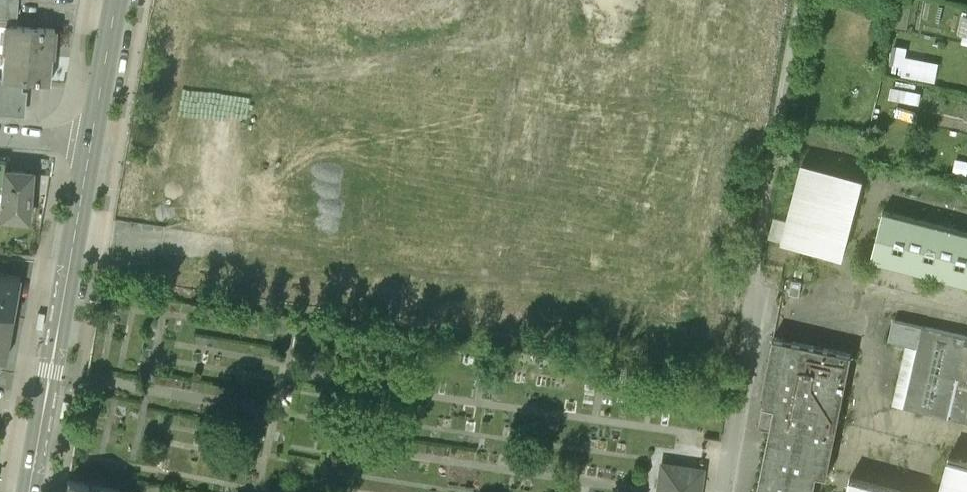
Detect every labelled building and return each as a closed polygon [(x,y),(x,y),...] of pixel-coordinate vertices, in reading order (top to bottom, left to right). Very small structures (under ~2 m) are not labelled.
[(7,0),(0,0),(0,10),(18,12),(19,1),(7,0)] [(0,10),(0,24),(17,26),(18,12),(0,10)] [(0,24),(0,52),(3,52),(52,57),(54,57),(56,29),(17,26),(0,24)] [(934,80),(939,60),(906,52),(907,45),(896,42),(890,70),(934,80)] [(52,57),(3,52),(2,76),(2,82),(22,84),(50,86),(52,57)] [(0,76),(0,115),(24,117),(26,93),(21,92),(22,84),(2,82),(2,76),(0,76)] [(890,85),(889,97),(919,101),(921,89),(890,85)] [(6,169),(7,159),(0,158),(0,190),(4,190),(2,216),(28,218),(32,171),(6,169)] [(863,178),(802,162),(782,241),(843,257),(863,178)] [(883,211),(871,259),(966,283),(966,233),(883,211)] [(13,315),(18,277),(0,273),(0,313),(13,315)] [(802,281),(792,280),(790,294),(800,295),(802,281)] [(923,325),(870,312),(865,333),(918,345),(923,325)] [(0,313),(0,358),(1,358),(5,358),(13,315),(0,313)] [(923,325),(918,345),(904,404),(946,414),(933,471),(905,464),(899,489),(874,483),(871,491),(966,491),(966,335),(923,325)] [(774,336),(760,402),(775,405),(757,491),(814,491),(818,472),(827,474),(852,352),(774,336)] [(668,464),(668,465),(662,464),(658,491),(698,491),(701,469),(668,464)] [(837,475),(834,491),(871,491),(874,483),(837,475)] [(67,479),(65,491),(121,491),(121,489),(67,479)]
